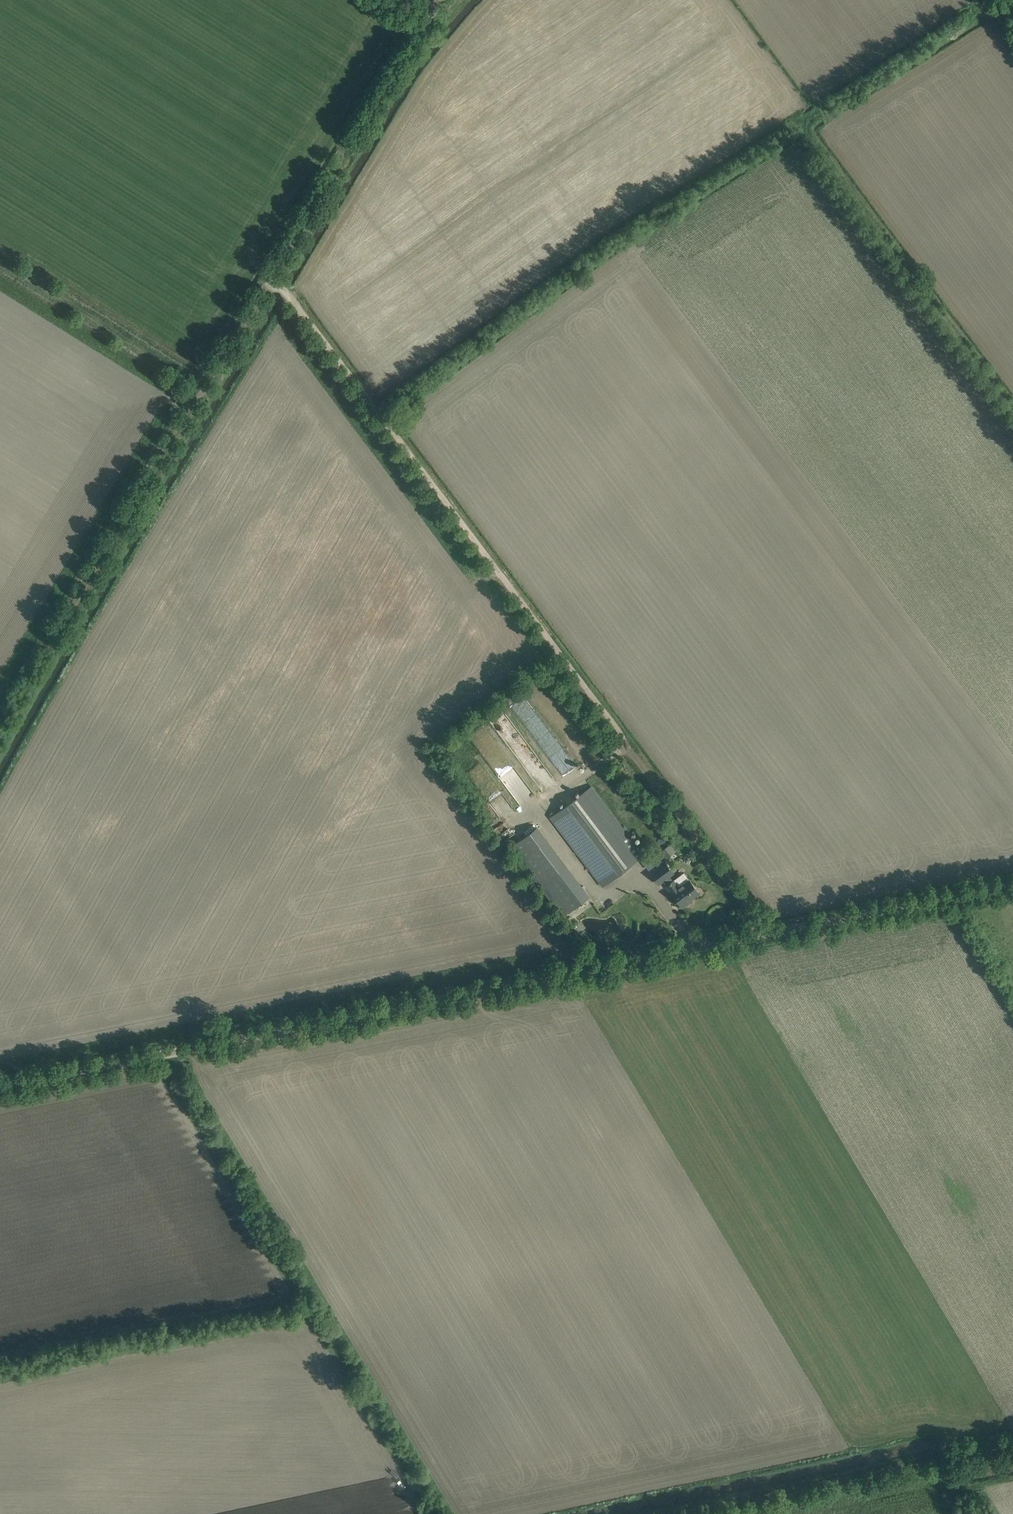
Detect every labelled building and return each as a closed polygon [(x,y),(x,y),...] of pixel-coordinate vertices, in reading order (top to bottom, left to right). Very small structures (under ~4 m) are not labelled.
[(644,855),(591,785),(550,816),(603,886),(644,855)] [(537,827),(512,845),(565,915),(589,896),(537,827)] [(667,885),(666,885),(683,907),(688,903),(687,901),(699,892),(684,872),(673,880),(670,875),(673,873),(666,862),(651,873),(659,884),(664,880),(667,885)]
